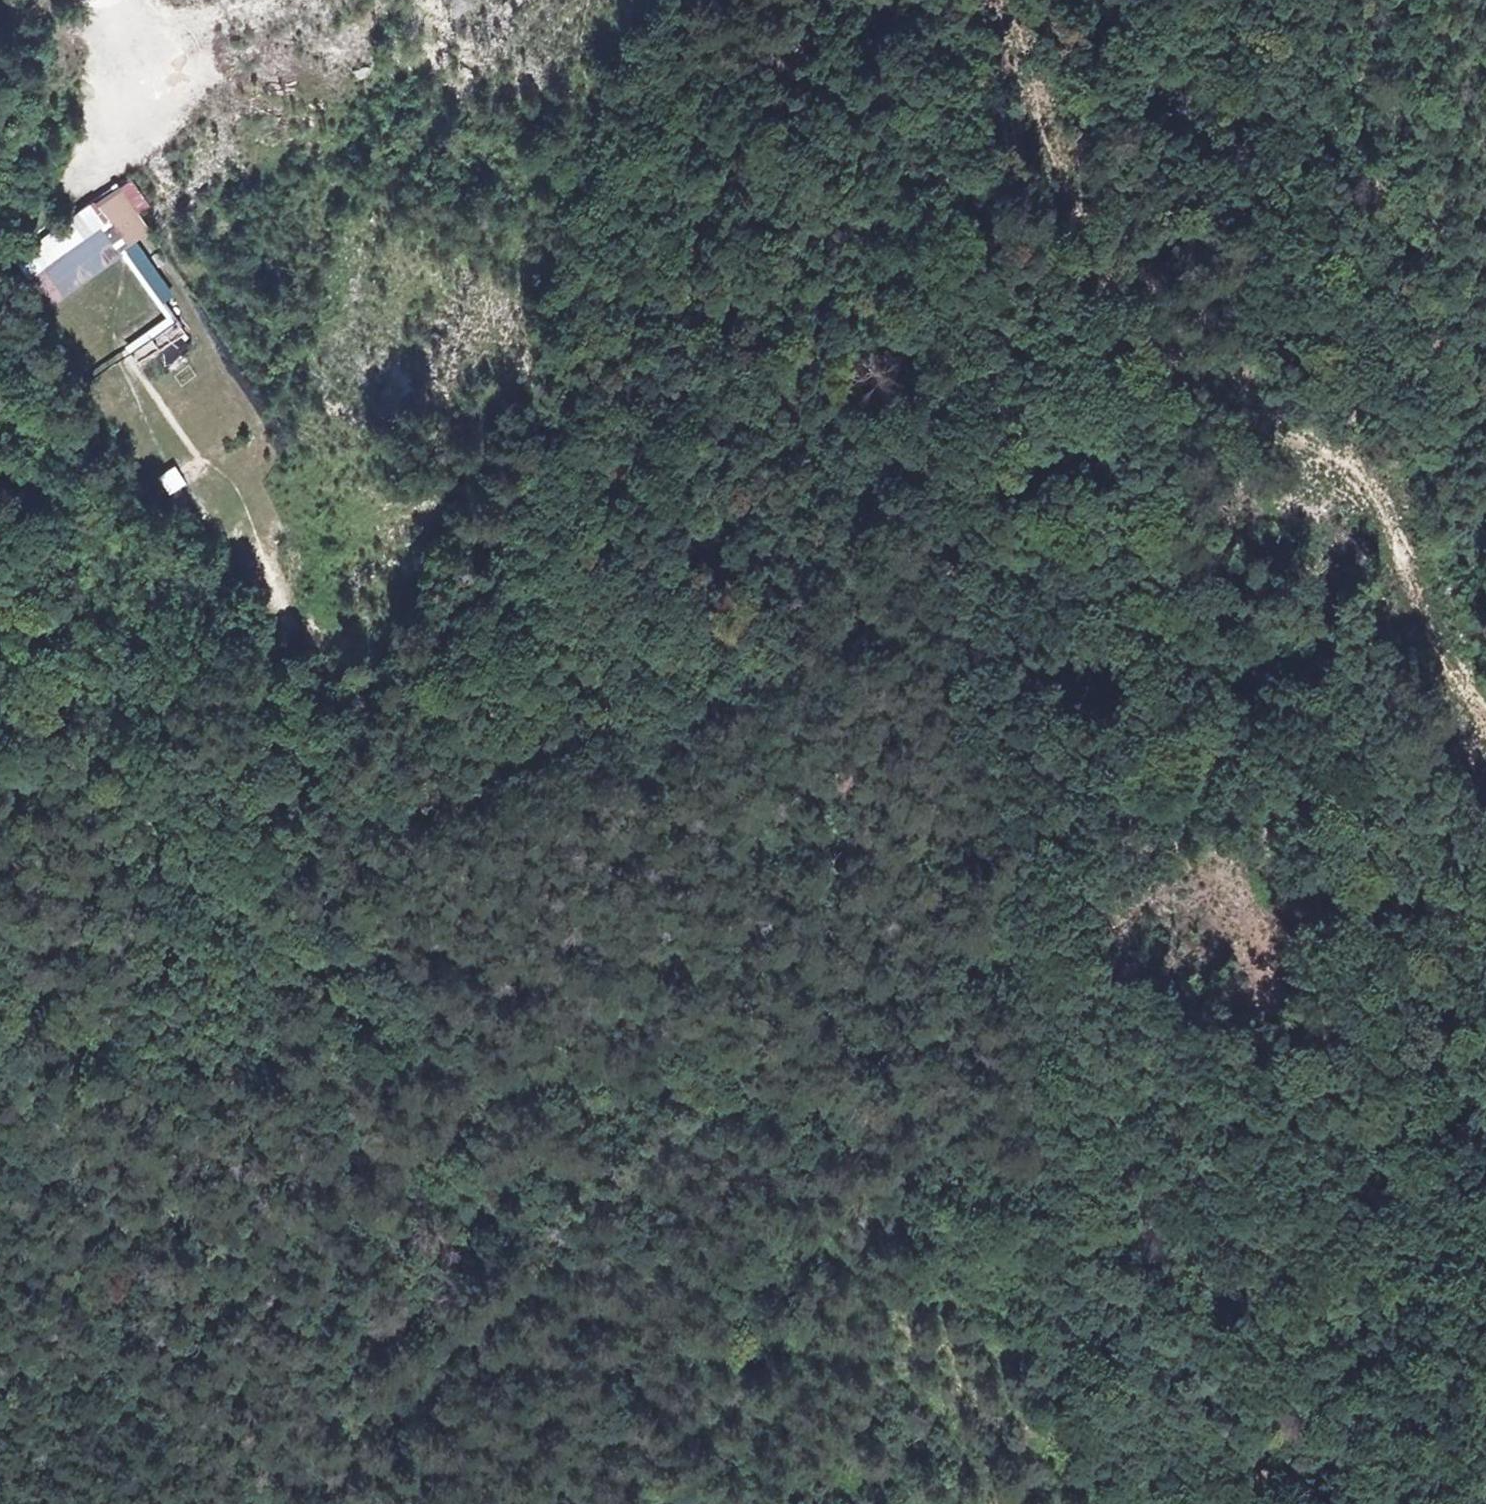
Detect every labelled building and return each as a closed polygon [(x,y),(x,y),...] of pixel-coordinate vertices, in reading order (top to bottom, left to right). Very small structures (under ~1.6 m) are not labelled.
[(30,239),(44,262),(109,214),(98,200),(95,193),(30,239)] [(175,465),(157,474),(167,493),(185,484),(175,465)]
